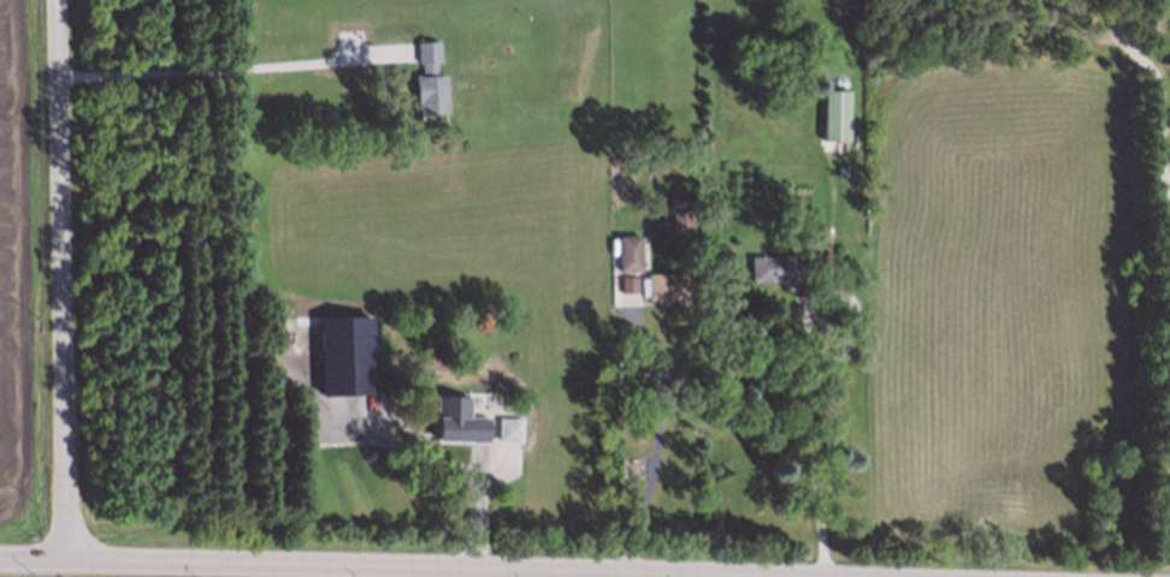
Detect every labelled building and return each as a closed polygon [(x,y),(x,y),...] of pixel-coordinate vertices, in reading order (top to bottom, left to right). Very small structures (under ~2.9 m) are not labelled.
[(413,42),(435,42),(435,59),(429,58),(429,72),(441,72),(441,113),(414,113),(414,101),(410,101),(410,76),(418,76),(418,61),(413,61),(413,42)] [(844,138),(820,137),(821,89),(846,90),(844,138)] [(687,224),(670,222),(672,198),(690,200),(687,224)] [(636,269),(615,270),(614,237),(634,236),(636,269)] [(781,285),(781,281),(748,280),(749,256),(790,257),(790,261),(809,262),(808,286),(781,285)] [(644,299),(644,274),(682,274),(682,299),(644,299)] [(636,293),(636,277),(620,278),(620,293),(636,293)] [(374,394),(371,316),(318,318),(321,396),(374,394)] [(435,395),(467,395),(467,416),(485,417),(485,441),(435,440),(435,395)] [(1163,403),(1169,403),(1169,427),(1162,427),(1163,403)] [(492,440),(494,417),(518,417),(516,440),(492,440)]
